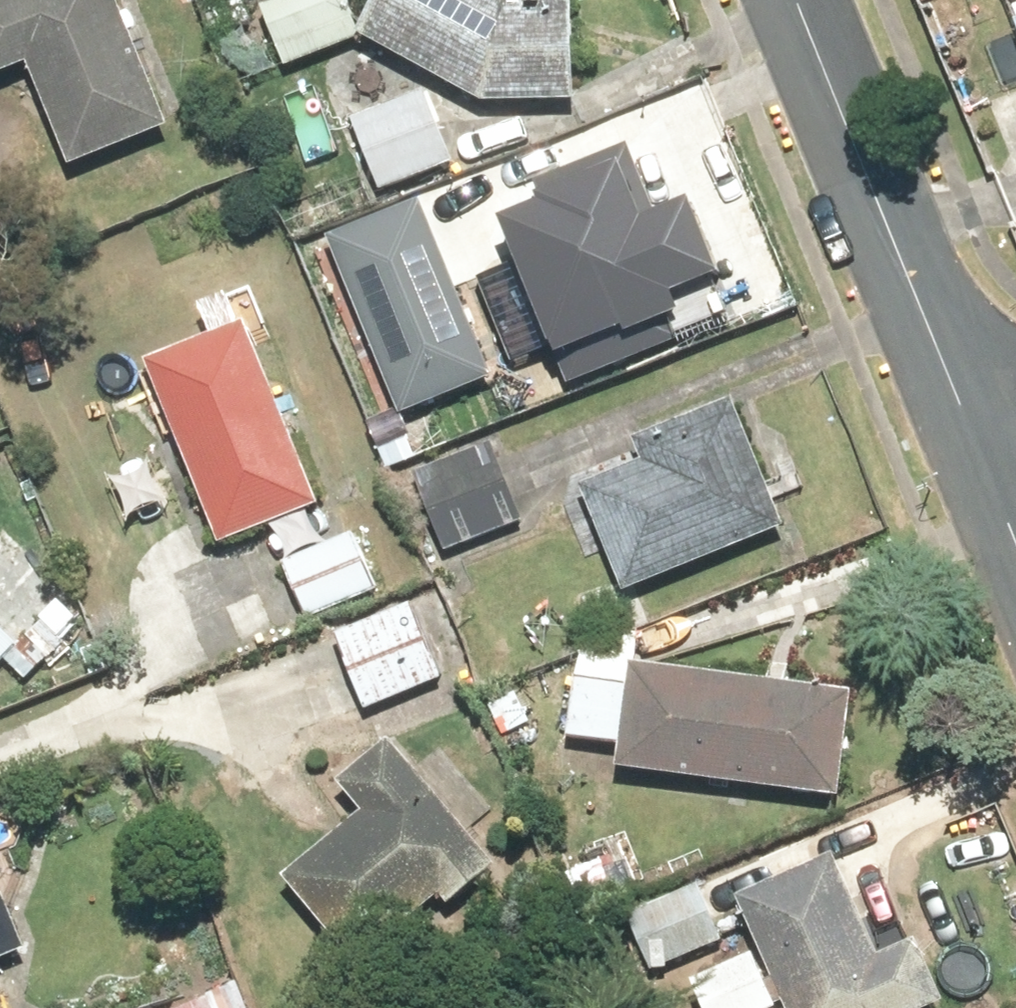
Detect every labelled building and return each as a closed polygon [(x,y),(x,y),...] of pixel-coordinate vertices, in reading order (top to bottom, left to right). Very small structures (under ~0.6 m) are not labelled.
[(109,0),(8,0),(0,3),(0,78),(23,69),(63,168),(161,129),(109,0)] [(365,18),(492,88),(580,85),(577,0),(374,0),(365,18)] [(1006,28),(1015,51),(1015,24),(1006,28)] [(387,57),(339,73),(379,194),(455,169),(428,86),(399,96),(387,57)] [(619,143),(481,200),(561,391),(681,342),(659,290),(726,262),(696,192),(647,212),(619,143)] [(425,194),(338,231),(414,406),(500,368),(425,194)] [(236,327),(138,368),(214,549),(313,508),(236,327)] [(778,529),(724,402),(627,443),(638,466),(574,493),(618,597),(778,529)] [(9,436),(0,414),(0,440),(9,436)] [(495,440),(418,474),(456,559),(533,524),(495,440)] [(376,524),(290,560),(316,619),(401,583),(376,524)] [(427,603),(340,635),(369,711),(456,679),(427,603)] [(29,646),(0,617),(0,676),(29,646)] [(621,668),(608,775),(837,803),(850,696),(621,668)] [(354,817),(276,884),(351,970),(433,900),(442,911),(491,870),(384,745),(331,790),(354,817)] [(732,905),(778,1007),(939,1007),(910,943),(870,961),(827,863),(732,905)] [(706,884),(630,919),(657,978),(733,942),(706,884)] [(23,956),(0,902),(0,966),(23,956)] [(192,1007),(230,1007),(226,997),(192,1007)]
